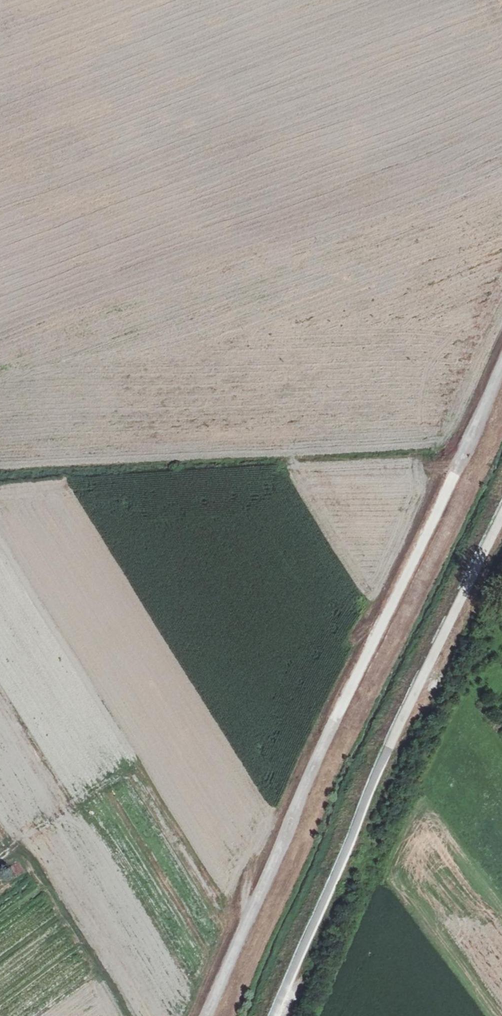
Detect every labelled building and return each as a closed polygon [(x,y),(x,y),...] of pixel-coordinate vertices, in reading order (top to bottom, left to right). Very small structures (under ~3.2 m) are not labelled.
[(19,870),(14,861),(7,866),(13,875),(19,870)]
